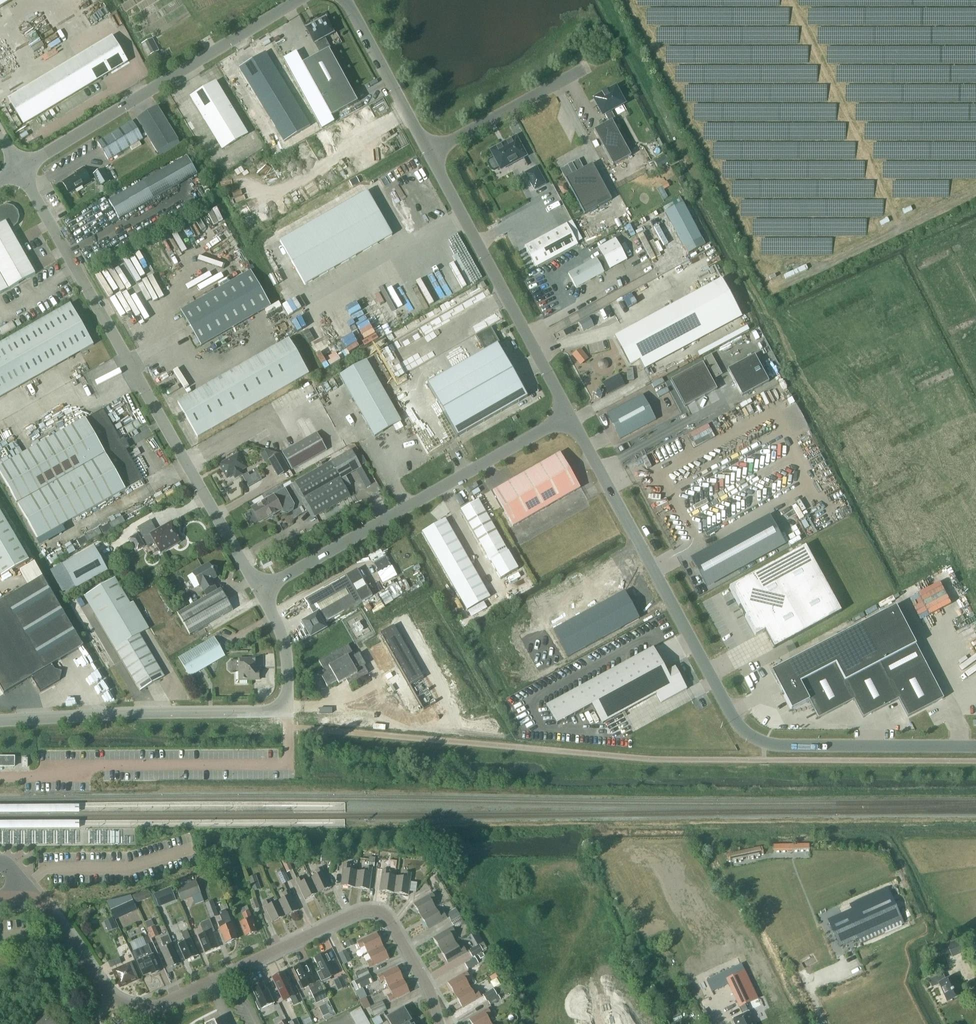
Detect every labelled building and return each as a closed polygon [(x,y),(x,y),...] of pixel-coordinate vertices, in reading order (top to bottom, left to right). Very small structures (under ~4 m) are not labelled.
[(19,0),(0,0),(0,11),(19,0)] [(164,31),(192,16),(184,0),(172,0),(173,2),(167,5),(172,13),(158,20),(164,31)] [(218,0),(192,0),(197,10),(218,0)] [(321,54),(303,64),(331,116),(357,102),(329,49),(330,48),(325,38),(333,33),(325,19),(307,29),(315,43),(321,54)] [(273,37),(278,44),(285,40),(283,36),(278,34),(273,37)] [(24,124),(128,61),(112,35),(9,99),(24,124)] [(147,54),(157,50),(151,37),(141,42),(147,54)] [(240,68),(288,146),(313,133),(265,53),(240,68)] [(248,134),(216,82),(191,98),(222,150),(248,134)] [(613,121),(616,119),(611,110),(623,103),(615,89),(596,100),(603,114),(605,113),(609,122),(594,130),(613,166),(631,156),(626,146),(613,121)] [(158,106),(137,118),(158,153),(178,140),(158,106)] [(144,139),(133,121),(98,142),(109,160),(144,139)] [(489,161),(488,163),(491,169),(494,170),(500,166),(501,168),(525,155),(515,138),(492,151),(495,157),(489,161)] [(669,161),(666,156),(655,161),(658,167),(669,161)] [(119,218),(198,174),(188,157),(109,201),(119,218)] [(565,177),(585,214),(611,199),(592,164),(584,169),(579,160),(561,169),(562,173),(565,177)] [(535,166),(524,171),(534,190),(544,184),(535,166)] [(75,172),(76,174),(63,182),(70,193),(83,185),(84,187),(92,182),(83,167),(75,172)] [(101,186),(110,181),(103,169),(94,174),(101,186)] [(367,191),(280,241),(305,285),(392,235),(367,191)] [(682,203),(664,213),(683,248),(684,248),(688,254),(705,245),(701,239),(682,203)] [(10,289),(36,274),(11,229),(13,227),(18,223),(19,217),(18,211),(13,207),(7,205),(1,207),(0,208),(0,295),(10,289)] [(536,268),(578,245),(567,224),(525,247),(536,268)] [(568,273),(576,288),(627,260),(616,239),(598,248),(602,256),(597,259),(597,258),(568,273)] [(414,258),(417,263),(429,256),(426,251),(414,258)] [(279,268),(275,260),(270,263),(274,271),(279,268)] [(806,264),(784,274),(786,280),(808,269),(806,264)] [(251,271),(181,311),(192,329),(201,346),(271,306),(251,271)] [(625,333),(617,338),(630,362),(638,358),(644,369),(639,360),(737,308),(722,279),(624,331),(625,333)] [(71,304),(0,343),(0,397),(94,345),(71,304)] [(359,343),(359,347),(387,334),(381,321),(420,304),(373,305),(378,316),(376,316),(372,307),(367,310),(372,320),(360,325),(366,339),(366,340),(359,343)] [(594,312),(600,325),(617,316),(611,304),(594,312)] [(591,315),(580,321),(585,330),(596,324),(591,315)] [(333,324),(344,351),(355,346),(344,319),(333,324)] [(17,327),(13,320),(0,328),(0,337),(17,327)] [(489,327),(475,335),(485,351),(427,384),(457,437),(527,397),(503,355),(505,354),(489,327)] [(732,347),(736,356),(755,346),(750,338),(732,347)] [(291,339),(178,403),(198,440),(311,375),(291,339)] [(247,339),(225,351),(227,355),(250,343),(247,339)] [(582,347),(573,353),(581,364),(590,358),(582,347)] [(703,359),(714,379),(721,375),(711,355),(703,359)] [(742,396),(769,382),(755,355),(728,369),(742,396)] [(401,421),(366,360),(340,375),(374,434),(375,436),(401,421)] [(671,380),(685,407),(717,389),(703,363),(671,380)] [(634,380),(637,369),(629,367),(626,378),(634,380)] [(609,392),(626,385),(621,373),(604,380),(609,392)] [(670,391),(665,381),(660,383),(659,381),(655,383),(661,395),(670,391)] [(620,439),(656,420),(642,395),(607,414),(620,439)] [(126,489),(143,479),(103,409),(86,419),(0,467),(0,472),(38,539),(126,489)] [(317,432),(282,452),(292,470),(327,450),(317,432)] [(352,449),(296,481),(316,516),(351,496),(341,479),(354,471),(362,467),(352,449)] [(268,450),(265,451),(266,452),(261,455),(266,464),(269,461),(268,460),(270,459),(280,453),(268,450)] [(278,477),(290,470),(281,453),(280,453),(270,459),(268,460),(269,461),(270,464),(278,477)] [(513,526),(580,488),(560,453),(500,487),(493,491),(513,526)] [(240,471),(246,467),(238,454),(220,465),(228,478),(234,474),(236,478),(242,474),(240,471)] [(257,471),(250,476),(248,473),(242,476),(249,487),(262,479),(257,471)] [(294,504),(291,500),(286,489),(274,495),(253,507),(261,521),(281,509),(282,511),(288,513),(292,510),(294,504)] [(461,510),(486,554),(503,544),(479,500),(461,510)] [(1,579),(30,562),(0,511),(0,578),(1,579)] [(126,514),(103,527),(105,532),(128,519),(126,514)] [(436,524),(423,532),(467,610),(490,597),(445,518),(436,524)] [(148,546),(155,542),(161,553),(180,542),(177,535),(179,534),(172,521),(156,530),(151,520),(138,527),(138,528),(148,546)] [(81,544),(103,533),(101,528),(79,538),(81,544)] [(137,534),(129,539),(136,550),(144,546),(137,534)] [(726,540),(693,558),(708,586),(741,567),(726,540)] [(740,606),(739,607),(739,608),(740,607),(745,615),(744,616),(744,617),(745,616),(755,635),(764,631),(774,648),(841,611),(805,546),(729,587),(740,606)] [(64,566),(76,587),(107,569),(95,548),(64,566)] [(386,556),(374,563),(384,582),(396,575),(386,556)] [(0,602),(0,686),(4,693),(31,677),(40,692),(60,680),(62,671),(55,669),(52,664),(84,646),(43,577),(35,563),(20,572),(28,585),(0,602)] [(201,586),(207,597),(218,590),(212,580),(217,577),(213,571),(214,569),(213,569),(214,567),(210,566),(209,563),(192,572),(201,586)] [(323,624),(362,602),(347,575),(304,599),(314,616),(298,624),(305,640),(326,629),(323,624)] [(379,592),(384,604),(412,590),(407,578),(379,592)] [(129,605),(113,579),(85,596),(115,648),(140,691),(165,677),(139,634),(149,629),(133,602),(129,605)] [(632,588),(560,627),(574,654),(647,615),(632,588)] [(221,589),(218,590),(207,597),(178,613),(190,635),(233,610),(221,589)] [(896,607),(771,671),(773,674),(782,691),(791,710),(809,701),(818,718),(854,700),(845,682),(880,664),(889,681),(925,663),(896,607)] [(394,626),(380,633),(410,686),(423,679),(424,678),(394,626)] [(218,659),(224,656),(220,649),(214,638),(179,658),(190,676),(218,659)] [(368,673),(364,665),(366,665),(359,653),(355,656),(353,652),(348,644),(319,661),(323,669),(326,672),(321,675),(327,686),(338,680),(340,683),(346,679),(349,684),(368,673)] [(557,724),(592,704),(602,723),(656,693),(661,702),(687,689),(675,667),(669,670),(666,672),(653,648),(547,706),(557,724)] [(260,666),(263,666),(263,656),(252,656),(252,659),(239,659),(239,672),(235,672),(236,684),(248,684),(248,680),(260,680),(260,666)] [(925,663),(889,681),(898,699),(908,717),(926,708),(934,703),(943,698),(925,663)] [(880,664),(845,682),(854,700),(863,718),(898,699),(889,681),(880,664)] [(15,766),(15,757),(0,757),(0,766),(15,766)] [(774,852),(774,854),(789,854),(789,851),(810,851),(809,844),(773,845),(774,852)] [(762,847),(727,855),(728,863),(731,862),(764,855),(763,853),(762,847)] [(292,869),(287,858),(282,860),(287,871),(292,869)] [(355,887),(357,871),(350,870),(351,865),(344,864),(341,885),(355,887)] [(277,871),(283,884),(290,881),(284,867),(277,871)] [(322,867),(315,870),(317,875),(311,877),(318,893),(331,887),(322,867)] [(365,872),(357,871),(355,887),(370,889),(373,868),(365,867),(365,872)] [(380,891),(394,893),(397,876),(389,875),(390,870),(383,869),(380,891)] [(412,873),(404,872),(404,877),(397,876),(394,893),(409,895),(412,873)] [(254,891),(261,888),(256,875),(249,877),(254,891)] [(305,899),(318,893),(311,877),(304,881),(302,876),(296,880),(305,899)] [(182,886),(186,897),(200,892),(196,880),(182,886)] [(238,890),(236,883),(228,886),(231,892),(238,890)] [(175,899),(171,887),(153,894),(158,906),(164,903),(163,902),(169,899),(170,901),(175,899)] [(887,888),(851,904),(854,911),(830,921),(839,943),(857,935),(860,942),(903,923),(887,888)] [(289,890),(283,893),(285,898),(278,901),(285,916),(299,910),(289,890)] [(414,903),(421,916),(436,908),(432,901),(436,899),(432,892),(414,903)] [(254,909),(259,907),(256,898),(250,900),(254,909)] [(272,922),(285,916),(278,901),(272,904),(270,899),(263,903),(272,922)] [(218,915),(213,901),(206,903),(211,918),(218,915)] [(122,904),(127,914),(132,912),(128,902),(122,904)] [(245,920),(240,922),(245,936),(257,932),(254,925),(255,925),(253,917),(252,917),(247,906),(240,909),(245,920)] [(428,929),(447,918),(443,911),(439,914),(436,908),(421,916),(428,929)] [(460,916),(455,908),(447,913),(451,921),(460,916)] [(220,915),(222,921),(218,922),(220,928),(220,929),(220,930),(221,932),(222,933),(225,943),(227,942),(229,943),(231,942),(232,940),(237,938),(232,923),(230,918),(226,909),(221,911),(222,914),(220,915)] [(456,928),(465,923),(460,916),(452,921),(456,928)] [(117,928),(113,917),(104,921),(108,932),(117,928)] [(206,952),(217,948),(214,940),(215,939),(211,931),(213,931),(209,920),(202,923),(201,925),(205,933),(198,936),(202,945),(203,944),(206,952)] [(148,929),(152,938),(159,935),(155,926),(148,929)] [(433,937),(441,951),(456,942),(452,935),(456,933),(452,926),(433,937)] [(178,945),(182,953),(183,953),(186,960),(197,956),(186,931),(181,933),(185,942),(178,945)] [(367,953),(383,945),(377,932),(357,942),(360,948),(364,946),(367,953)] [(168,936),(161,938),(165,947),(161,949),(169,967),(179,963),(168,936)] [(948,944),(953,957),(964,952),(958,939),(948,944)] [(456,942),(441,951),(448,963),(467,952),(463,945),(459,948),(456,942)] [(479,944),(469,950),(472,956),(483,950),(479,944)] [(160,970),(156,962),(148,945),(133,951),(144,975),(151,972),(152,974),(153,973),(155,973),(157,972),(158,971),(160,970)] [(389,959),(383,945),(367,953),(371,959),(366,961),(370,968),(389,959)] [(351,961),(346,950),(339,953),(344,964),(351,961)] [(333,966),(330,959),(329,959),(326,953),(315,958),(321,971),(318,973),(322,981),(330,977),(330,976),(336,973),(333,966)] [(465,963),(468,969),(478,963),(475,958),(465,963)] [(127,985),(128,983),(138,979),(131,963),(114,971),(114,972),(114,973),(115,977),(117,978),(120,987),(121,986),(123,986),(127,985)] [(308,986),(316,1003),(327,997),(319,981),(315,983),(312,976),(309,969),(308,969),(305,963),(294,968),(300,981),(298,982),(301,989),(308,986)] [(385,980),(388,987),(404,980),(397,966),(378,975),(381,982),(385,980)] [(369,974),(367,968),(356,973),(359,979),(369,974)] [(466,980),(470,978),(467,971),(448,982),(455,995),(470,986),(466,980)] [(745,971),(727,979),(729,984),(739,1007),(740,1007),(745,1004),(758,998),(745,971)] [(297,994),(292,984),(291,985),(288,978),(287,979),(284,972),(279,975),(277,974),(275,976),(274,977),(273,978),(279,992),(280,991),(284,1000),(297,994)] [(963,995),(954,976),(946,980),(943,973),(928,979),(932,987),(939,984),(947,1002),(963,995)] [(374,982),(369,974),(359,979),(363,987),(374,982)] [(333,980),(338,991),(347,987),(342,976),(333,980)] [(388,987),(391,993),(387,995),(390,1002),(410,993),(404,980),(388,987)] [(270,996),(267,988),(266,989),(263,982),(252,988),(258,1001),(255,1002),(259,1010),(273,1003),(270,996)] [(473,993),(470,986),(455,995),(463,1008),(481,997),(478,990),(473,993)] [(487,1001),(497,995),(493,989),(483,995),(487,1001)] [(295,995),(290,997),(294,1005),(299,1002),(295,995)] [(498,995),(488,1001),(491,1005),(501,999),(498,995)] [(321,1005),(325,1016),(335,1013),(330,1001),(321,1005)] [(387,1010),(383,1001),(370,1007),(374,1016),(387,1010)] [(733,1019),(735,1023),(755,1023),(749,1011),(748,1011),(745,1004),(740,1007),(743,1014),(733,1019)] [(363,1012),(360,1007),(350,1013),(353,1018),(363,1012)] [(412,1023),(404,1007),(387,1017),(391,1023),(413,1023),(412,1023)] [(472,1023),(489,1023),(491,1023),(488,1017),(492,1014),(488,1008),(469,1019),(472,1023)] [(353,1018),(356,1023),(366,1017),(363,1012),(353,1018)] [(37,1023),(55,1023),(48,1015),(42,1020),(41,1017),(35,1021),(37,1023)]
